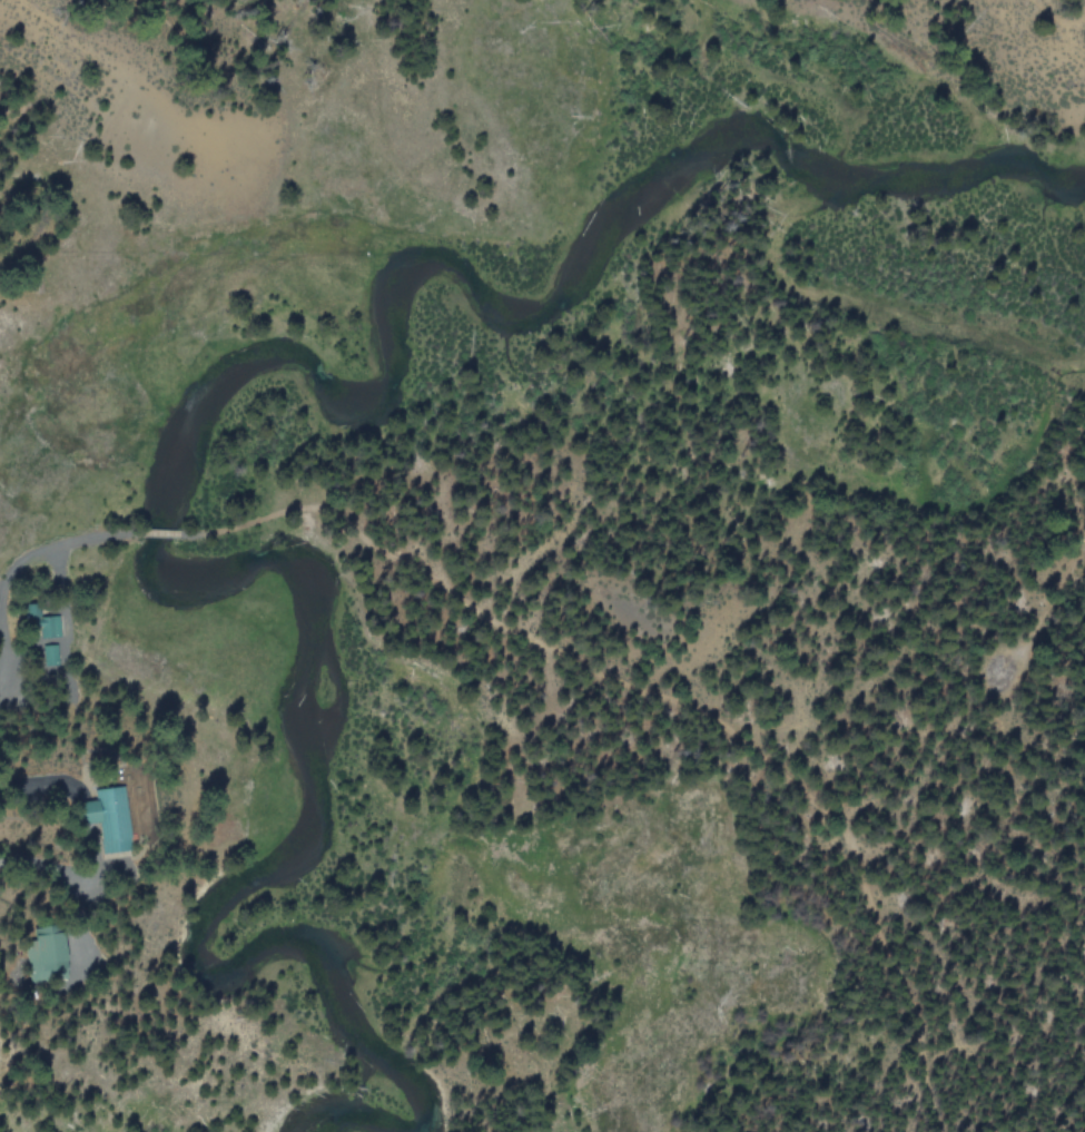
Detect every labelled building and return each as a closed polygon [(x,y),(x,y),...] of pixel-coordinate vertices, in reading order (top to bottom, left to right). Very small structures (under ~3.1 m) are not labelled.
[(123,785),(94,789),(103,852),(132,848),(123,785)] [(33,928),(41,967),(33,969),(35,979),(42,977),(42,975),(74,969),(65,930),(57,931),(55,923),(33,928)]
